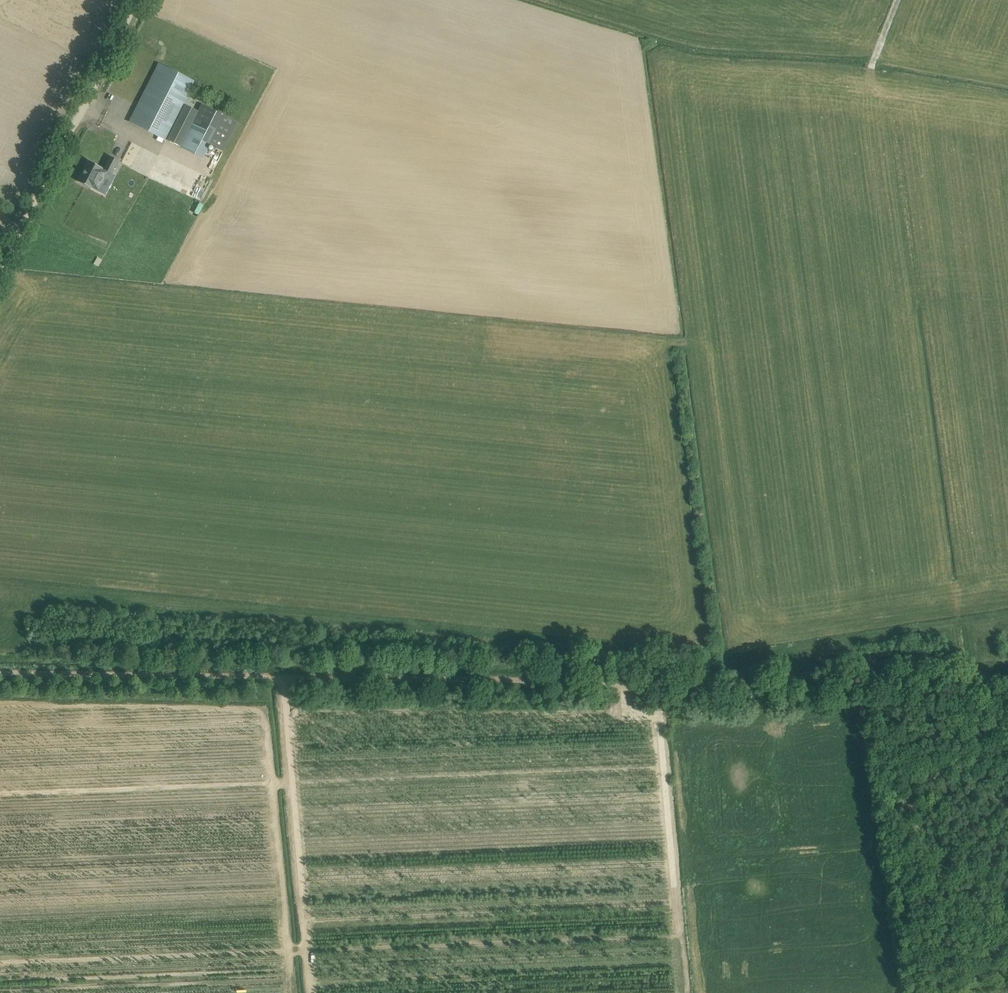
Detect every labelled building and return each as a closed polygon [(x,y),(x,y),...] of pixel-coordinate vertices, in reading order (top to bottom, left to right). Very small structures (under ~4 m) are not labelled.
[(196,83),(159,64),(130,122),(166,140),(185,104),(196,83)] [(185,104),(166,140),(180,147),(198,111),(185,104)] [(198,111),(180,147),(201,158),(209,144),(223,151),(238,122),(202,104),(198,111)] [(91,188),(95,181),(101,184),(108,172),(111,174),(118,160),(110,156),(104,169),(102,168),(88,160),(77,181),(91,188)]
